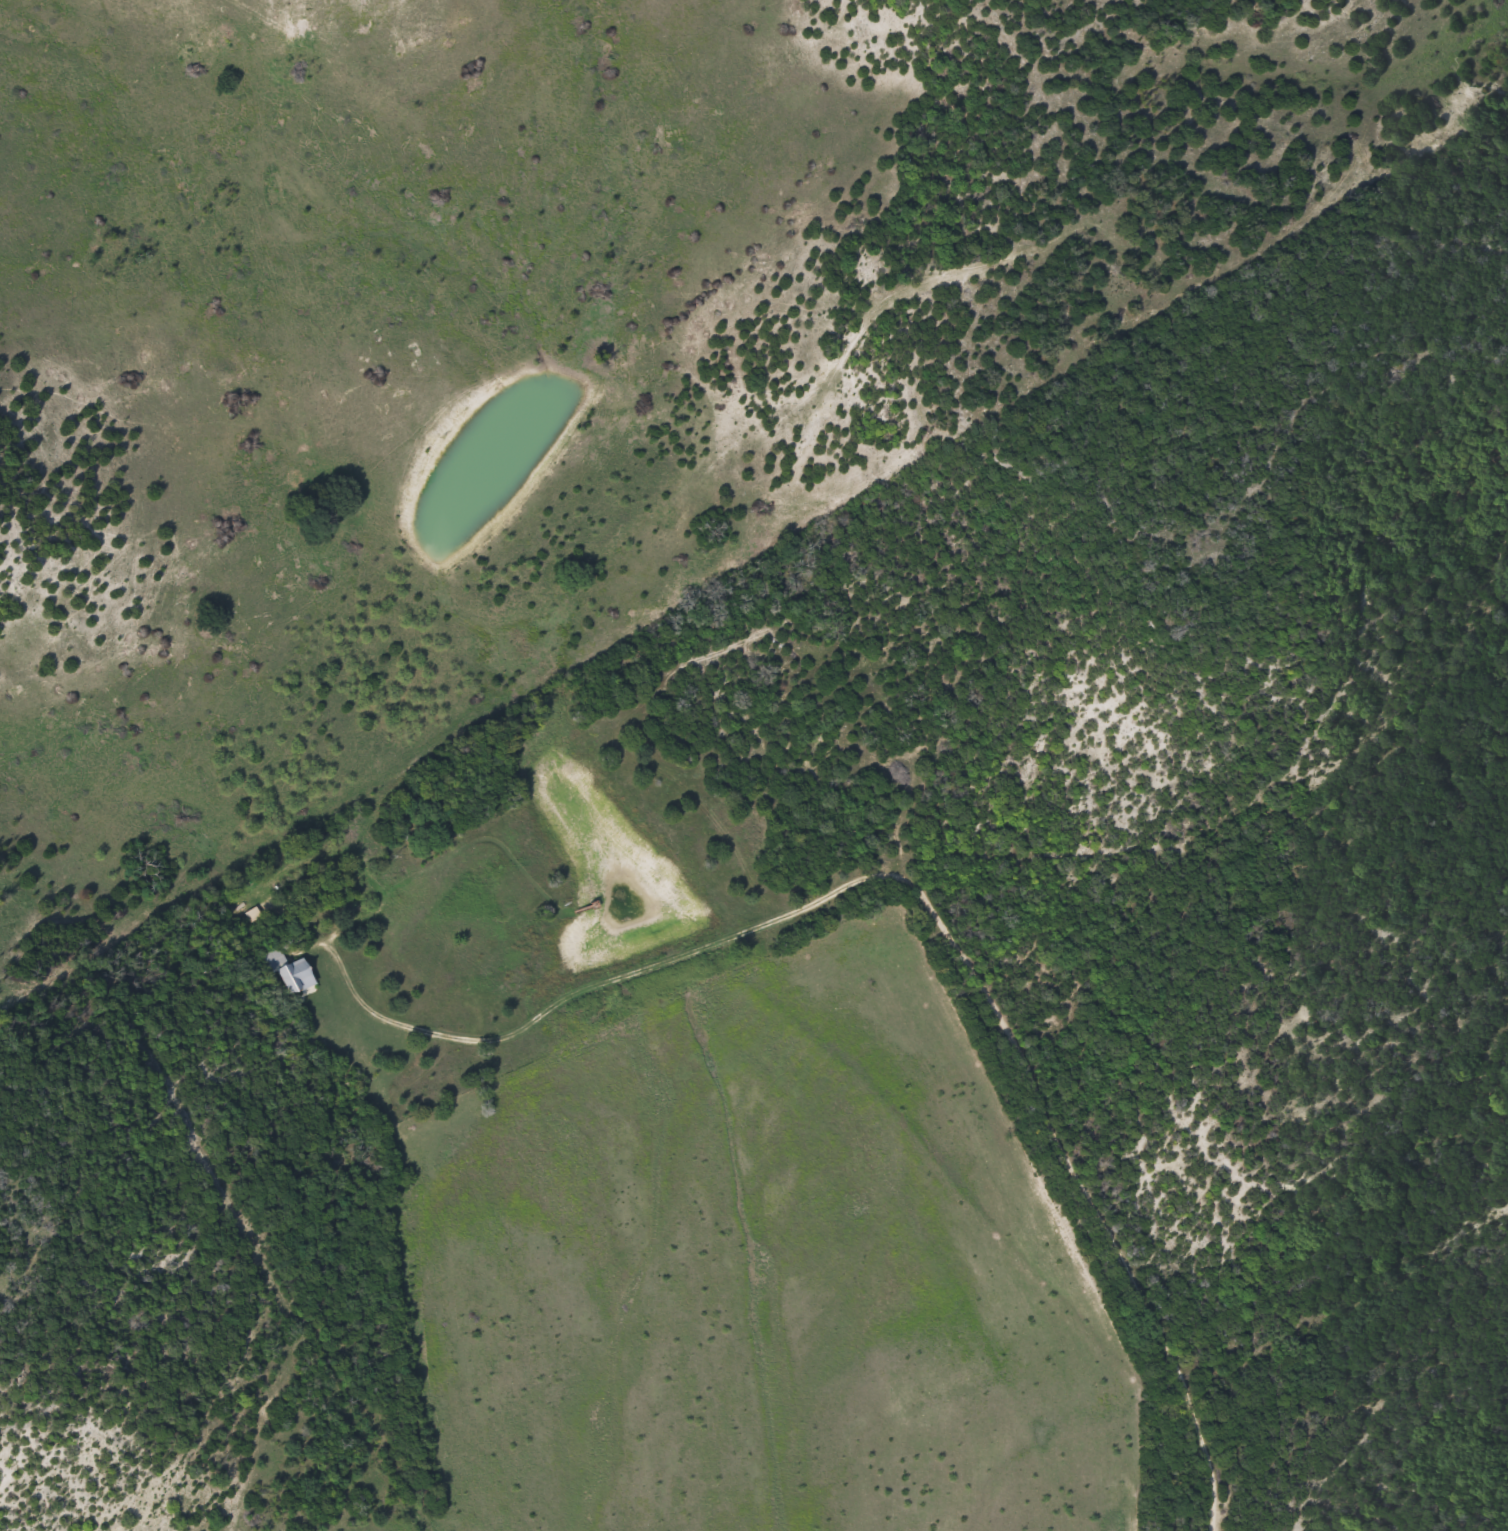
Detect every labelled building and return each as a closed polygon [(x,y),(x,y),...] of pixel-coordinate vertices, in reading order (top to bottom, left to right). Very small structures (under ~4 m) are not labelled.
[(280,995),(307,983),(295,957),(282,963),(274,946),(260,952),(280,995)]
